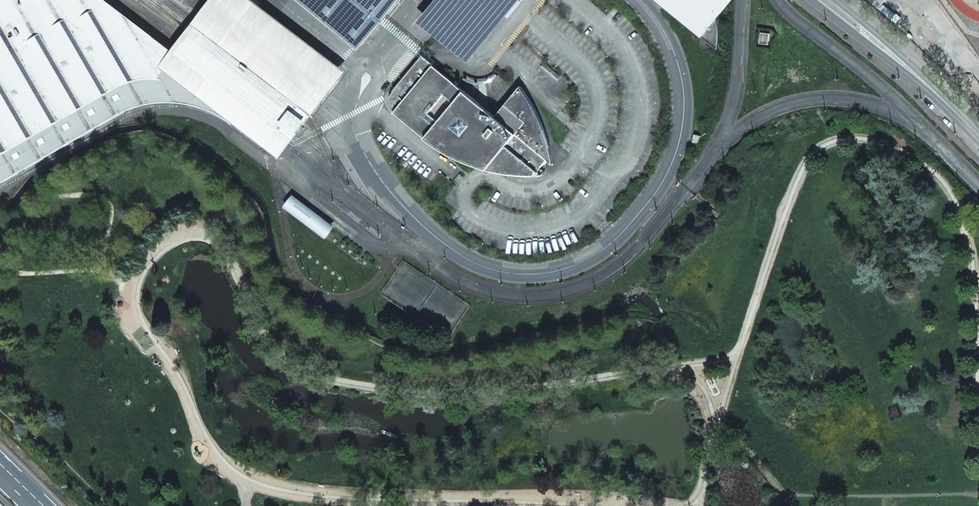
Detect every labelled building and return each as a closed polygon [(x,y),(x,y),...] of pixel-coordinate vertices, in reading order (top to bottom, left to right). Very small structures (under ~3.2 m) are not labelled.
[(117,90),(125,86),(131,83),(137,82),(147,79),(156,79),(166,80),(172,81),(180,84),(182,85),(198,96),(269,149),(283,159),(285,155),(349,73),(253,0),(217,0),(178,52),(108,0),(0,0),(0,157),(117,90)] [(361,50),(402,0),(300,0),(361,50)] [(425,24),(470,63),(522,0),(444,0),(425,24)] [(701,32),(717,12),(716,4),(714,0),(662,0),(701,32)] [(768,34),(760,33),(758,44),(766,45),(768,34)] [(394,113),(426,138),(427,137),(433,143),(440,148),(447,152),(453,155),(461,158),(467,160),(476,163),(482,164),(488,169),(496,171),(501,172),(507,173),(518,175),(525,175),(535,175),(547,159),(552,163),(551,155),(548,143),(544,131),(540,121),(535,110),(529,99),(520,86),(495,116),(422,55),(398,85),(392,92),(391,94),(390,96),(390,99),(390,101),(390,104),(390,106),(391,109),(393,111),(394,113)] [(310,213),(305,220),(314,227),(313,229),(324,238),(332,228),(321,219),(320,221),(310,213)]
